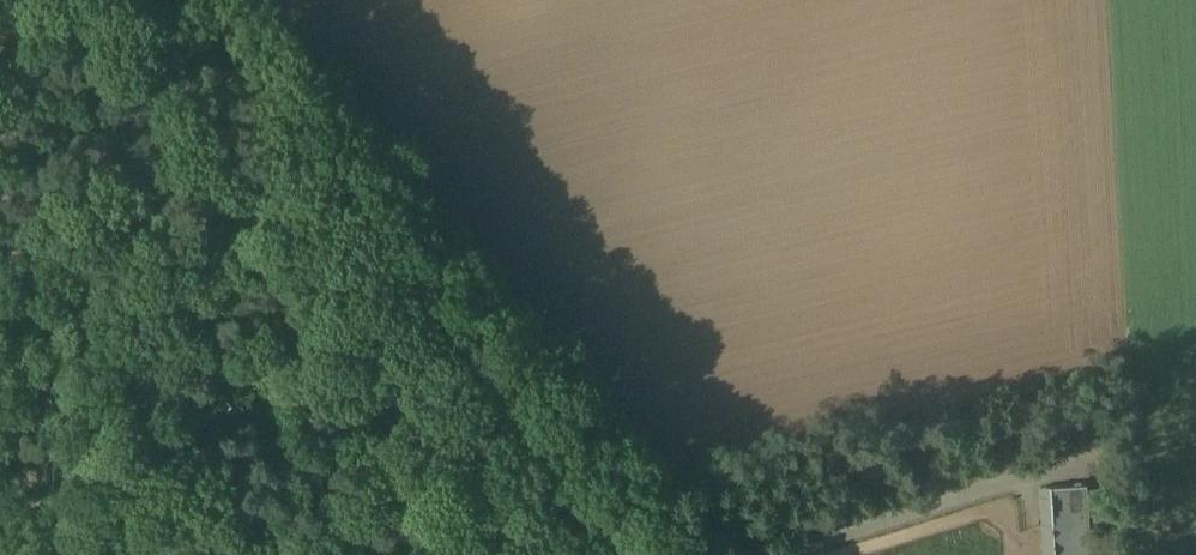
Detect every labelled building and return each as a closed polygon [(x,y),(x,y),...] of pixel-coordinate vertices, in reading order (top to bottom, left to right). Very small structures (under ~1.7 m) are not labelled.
[(1053,554),(1091,554),(1087,485),(1050,487),(1053,554)]
